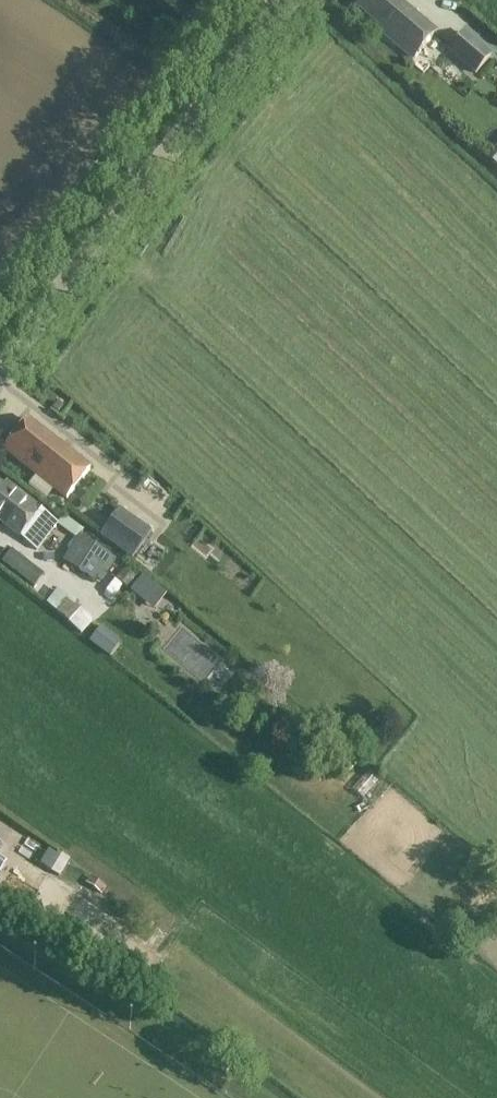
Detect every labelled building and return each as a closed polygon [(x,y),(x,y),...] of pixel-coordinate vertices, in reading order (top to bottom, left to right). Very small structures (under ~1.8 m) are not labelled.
[(410,57),(432,31),(395,0),(362,0),(357,6),(382,28),(380,31),(410,57)] [(448,50),(476,75),(492,56),(464,31),(448,50)] [(57,401),(52,408),(58,412),(63,405),(57,401)] [(66,497),(89,468),(28,421),(5,450),(66,497)] [(37,550),(58,523),(2,480),(0,483),(0,521),(37,550)] [(100,536),(132,559),(152,532),(120,508),(100,536)] [(63,560),(94,580),(111,556),(80,535),(63,560)] [(30,586),(40,573),(6,547),(0,555),(0,560),(2,562),(1,564),(30,586)] [(46,603),(81,635),(93,621),(80,610),(82,608),(58,588),(46,603)] [(108,657),(121,642),(101,626),(89,641),(108,657)] [(73,855),(35,895),(92,950),(130,910),(73,855)]
